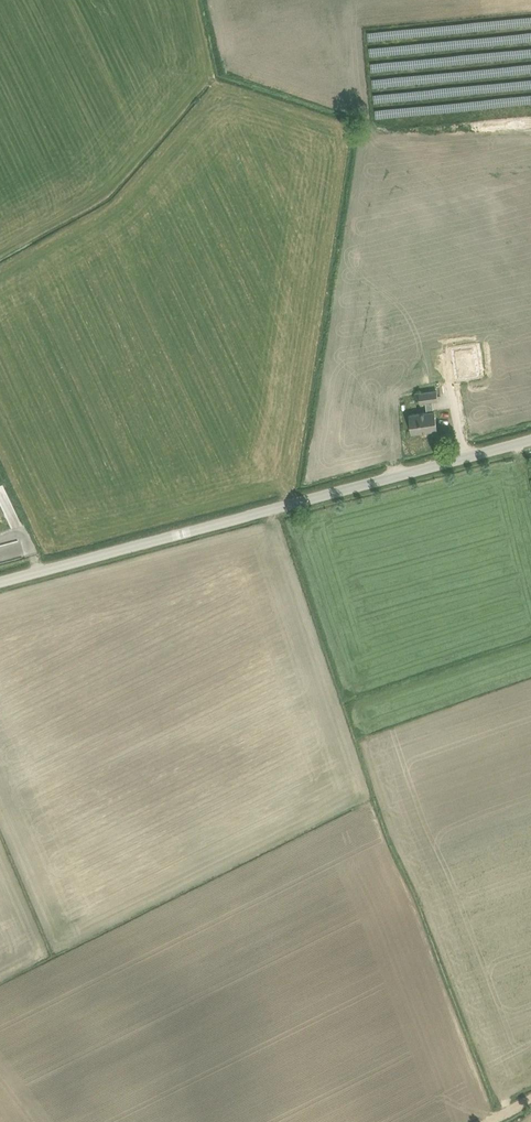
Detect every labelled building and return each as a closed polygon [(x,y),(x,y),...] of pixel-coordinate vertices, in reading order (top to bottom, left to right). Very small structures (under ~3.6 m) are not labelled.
[(367,289),(357,291),(358,298),(368,296),(367,289)] [(474,347),(452,350),(456,381),(478,378),(474,347)] [(427,412),(410,414),(413,433),(437,430),(435,411),(434,411),(433,401),(438,400),(437,390),(419,393),(421,403),(426,402),(427,412)] [(22,557),(17,540),(0,544),(0,562),(22,557)]
